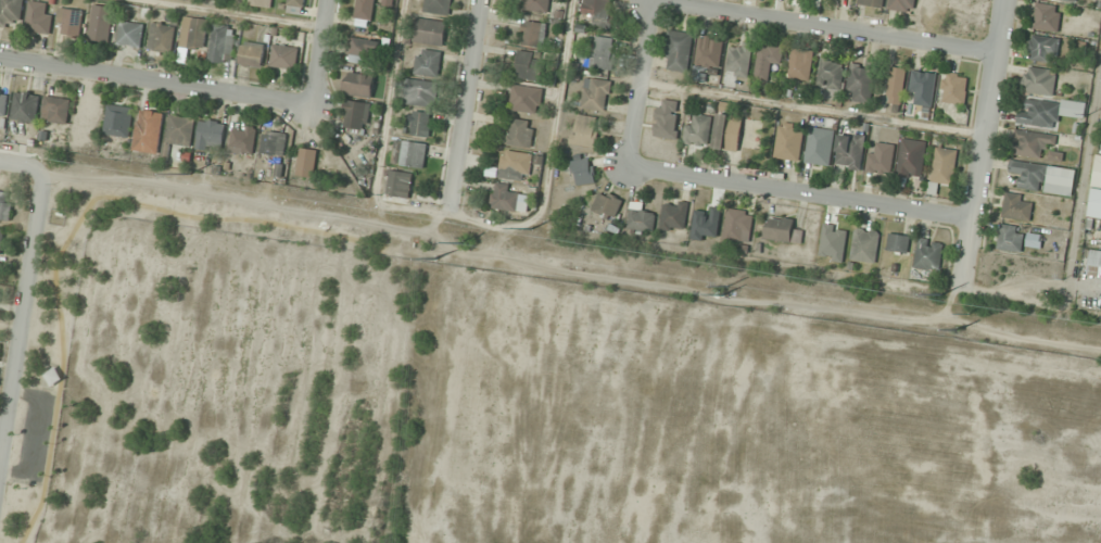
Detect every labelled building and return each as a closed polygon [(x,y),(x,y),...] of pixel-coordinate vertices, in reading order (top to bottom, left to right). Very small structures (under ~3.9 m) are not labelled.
[(21,28),(23,0),(0,0),(0,27),(21,28)] [(51,5),(32,0),(25,28),(49,34),(54,14),(49,13),(51,5)] [(375,0),(358,0),(354,25),(371,27),(375,0)] [(424,11),(449,14),(452,0),(426,0),(424,11)] [(550,0),(526,0),(525,10),(548,13),(550,0)] [(612,0),(583,0),(583,16),(594,16),(594,26),(612,27),(612,0)] [(858,4),(881,9),(883,0),(859,0),(858,4)] [(889,9),(913,13),(915,0),(891,0),(889,9)] [(1033,28),(1057,32),(1062,6),(1037,2),(1033,28)] [(110,42),(114,7),(94,5),(90,40),(110,42)] [(84,11),(61,7),(57,33),(79,37),(84,11)] [(208,19),(185,17),(182,47),(205,50),(208,19)] [(443,46),(448,22),(418,17),(413,41),(443,46)] [(118,45),(141,49),(145,24),(122,20),(118,45)] [(547,46),(546,21),(522,22),(523,47),(547,46)] [(173,54),(175,25),(153,22),(150,52),(173,54)] [(234,62),(234,25),(212,25),(212,62),(234,62)] [(666,69),(689,72),(693,32),(670,30),(666,69)] [(1028,59),(1058,62),(1060,38),(1031,35),(1028,59)] [(617,38),(595,36),(592,68),(614,70),(617,38)] [(697,78),(707,79),(708,67),(720,68),(724,39),(699,36),(696,66),(698,66),(697,78)] [(380,40),(350,38),(348,63),(379,64),(380,40)] [(744,78),(757,45),(745,40),(741,50),(734,47),(725,70),(744,78)] [(240,64),(262,67),(265,44),(242,41),(240,64)] [(295,71),(300,48),(275,43),(270,66),(295,71)] [(762,80),(770,78),(768,69),(785,65),(780,43),(755,48),(762,80)] [(815,50),(794,47),(788,77),(810,81),(815,50)] [(438,77),(442,52),(419,48),(415,73),(438,77)] [(544,55),(518,52),(515,79),(542,82),(544,55)] [(838,90),(846,63),(824,56),(816,83),(838,90)] [(876,64),(853,61),(848,99),(871,103),(876,64)] [(901,104),(908,69),(893,66),(887,102),(901,104)] [(1054,96),(1057,69),(1025,66),(1023,92),(1054,96)] [(371,98),(375,75),(348,70),(344,92),(371,98)] [(937,73),(913,71),(910,104),(934,106),(937,73)] [(965,105),(969,76),(946,73),(942,102),(965,105)] [(405,103),(435,108),(439,83),(409,78),(405,103)] [(612,82),(592,78),(590,88),(585,87),(581,107),(606,112),(612,82)] [(539,114),(544,89),(514,84),(509,108),(539,114)] [(0,88),(0,117),(6,118),(10,89),(0,88)] [(12,121),(37,124),(40,94),(16,91),(12,121)] [(72,99),(46,96),(43,121),(68,124),(72,99)] [(1057,128),(1058,117),(1085,119),(1086,102),(1062,99),(1062,103),(1028,100),(1027,111),(1019,110),(1017,124),(1057,128)] [(371,103),(346,100),(343,128),(368,130),(371,103)] [(105,135),(130,138),(134,107),(108,104),(105,135)] [(165,113),(141,109),(134,151),(158,155),(165,113)] [(429,138),(434,114),(414,110),(409,134),(429,138)] [(601,119),(578,113),(570,143),(594,149),(601,119)] [(684,145),(708,148),(713,117),(689,113),(684,145)] [(739,151),(742,116),(718,114),(715,149),(739,151)] [(195,117),(170,115),(167,144),(192,146),(195,117)] [(537,124),(513,117),(506,142),(531,149),(537,124)] [(197,149),(209,150),(210,143),(224,144),(226,122),(201,119),(197,149)] [(258,128),(245,126),(245,129),(234,127),(230,152),(253,156),(258,128)] [(800,161),(803,128),(778,126),(775,158),(800,161)] [(834,129),(810,127),(807,163),(831,166),(834,129)] [(1043,159),(1044,148),(1054,150),(1056,135),(1016,129),(1013,154),(1043,159)] [(261,153),(285,157),(289,134),(265,130),(261,153)] [(862,170),(865,136),(839,133),(836,167),(862,170)] [(923,179),(926,141),(901,138),(898,176),(923,179)] [(393,163),(425,167),(426,156),(438,157),(440,145),(396,140),(393,163)] [(867,171),(890,176),(896,145),(873,141),(867,171)] [(930,193),(937,194),(939,184),(952,186),(958,150),(937,146),(930,193)] [(532,178),(529,150),(500,154),(502,181),(532,178)] [(313,186),(315,156),(298,155),(297,174),(291,174),(291,185),(313,186)] [(574,186),(594,185),(594,159),(574,159),(574,186)] [(1073,195),(1076,168),(1010,161),(1009,173),(1019,174),(1018,189),(1073,195)] [(413,173),(388,170),(384,195),(410,198),(413,173)] [(511,186),(496,182),(491,206),(525,214),(529,196),(509,191),(511,186)] [(1092,188),(1089,217),(1100,219),(1100,189),(1092,188)] [(13,193),(0,191),(0,220),(10,221),(13,193)] [(590,218),(599,222),(602,214),(615,219),(622,200),(600,191),(590,218)] [(1034,197),(1006,193),(1002,217),(1031,221),(1034,197)] [(646,205),(632,202),(627,229),(653,234),(657,214),(645,212),(646,205)] [(663,230),(687,230),(687,202),(663,202),(663,230)] [(724,243),(749,247),(754,212),(729,209),(724,243)] [(794,229),(795,221),(769,215),(764,238),(801,245),(804,231),(794,229)] [(999,251),(1024,251),(1024,225),(999,225),(999,251)] [(881,232),(857,227),(851,259),(875,264),(881,232)] [(1027,246),(1041,249),(1043,234),(1029,232),(1027,246)] [(887,251),(908,253),(910,236),(889,233),(887,251)] [(915,268),(940,271),(943,242),(918,240),(915,268)] [(1100,279),(1100,251),(1090,250),(1087,278),(1100,279)] [(52,386),(64,379),(57,367),(45,375),(52,386)]
